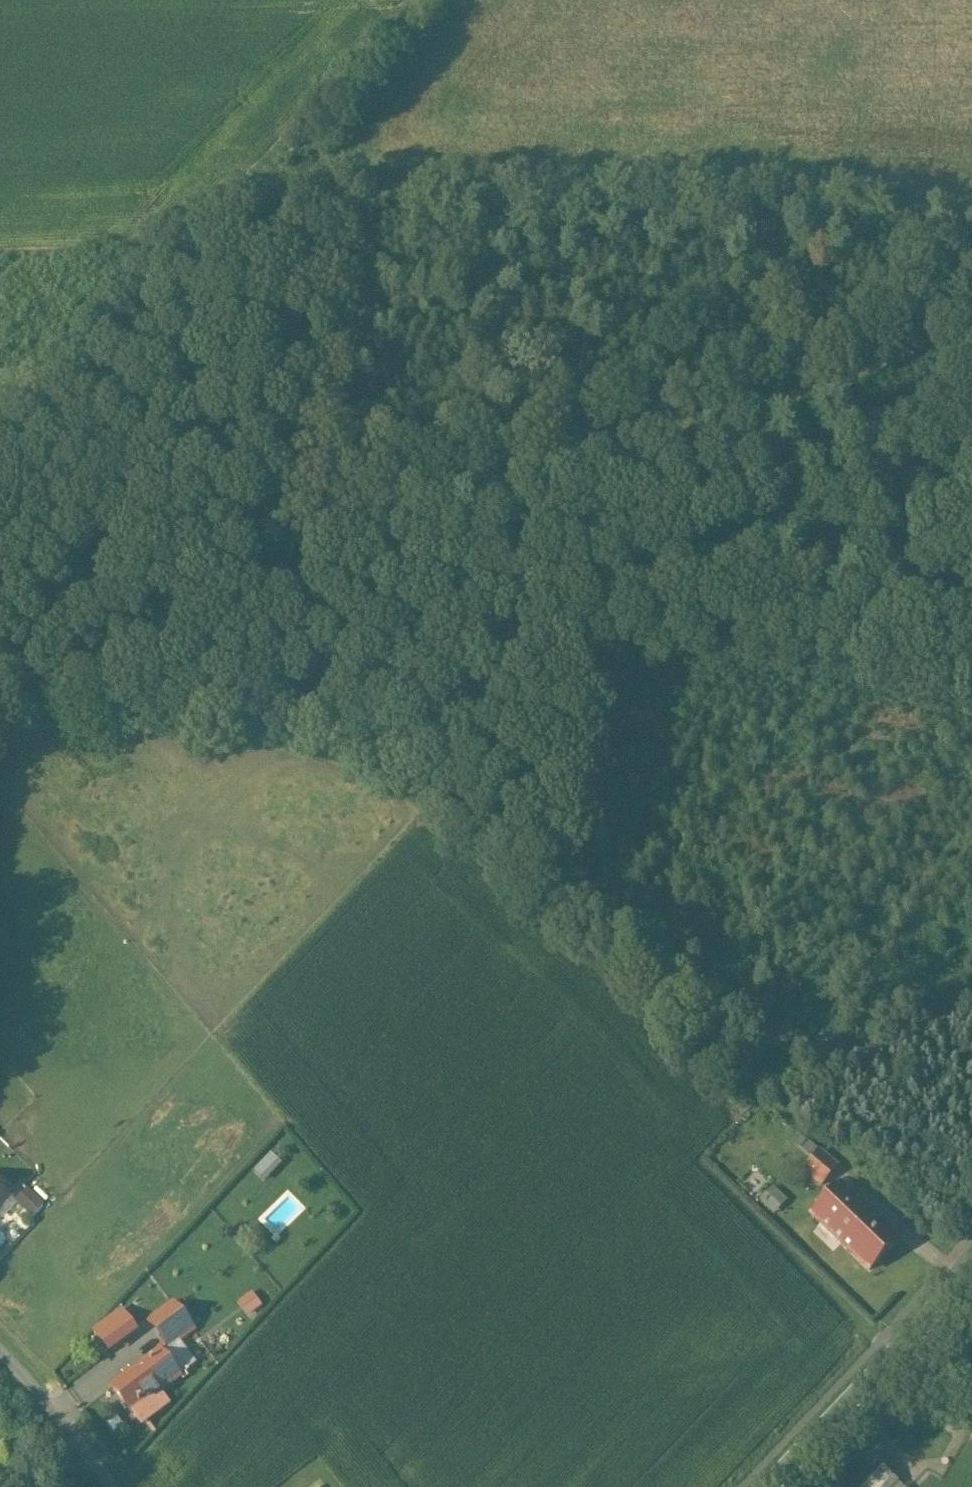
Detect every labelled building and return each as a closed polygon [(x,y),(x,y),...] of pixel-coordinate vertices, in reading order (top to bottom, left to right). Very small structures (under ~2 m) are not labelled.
[(837,1168),(818,1152),(803,1170),(821,1186),(837,1168)] [(270,1153),(252,1171),(261,1181),(280,1164),(270,1153)] [(759,1199),(774,1212),(786,1198),(771,1185),(759,1199)] [(9,1196),(0,1187),(0,1206),(9,1196)] [(43,1207),(26,1191),(16,1201),(32,1217),(43,1207)] [(852,1199),(843,1209),(831,1197),(812,1216),(813,1218),(814,1217),(841,1243),(869,1215),(852,1199)] [(841,1243),(841,1244),(869,1271),(897,1242),(869,1215),(841,1243)] [(250,1292),(236,1303),(247,1317),(261,1305),(250,1292)] [(172,1307),(151,1324),(170,1349),(192,1332),(172,1307)] [(119,1309),(88,1331),(104,1354),(135,1332),(119,1309)] [(160,1354),(114,1389),(131,1413),(178,1378),(160,1354)] [(841,1486),(893,1486),(897,1482),(870,1456),(841,1486)]
